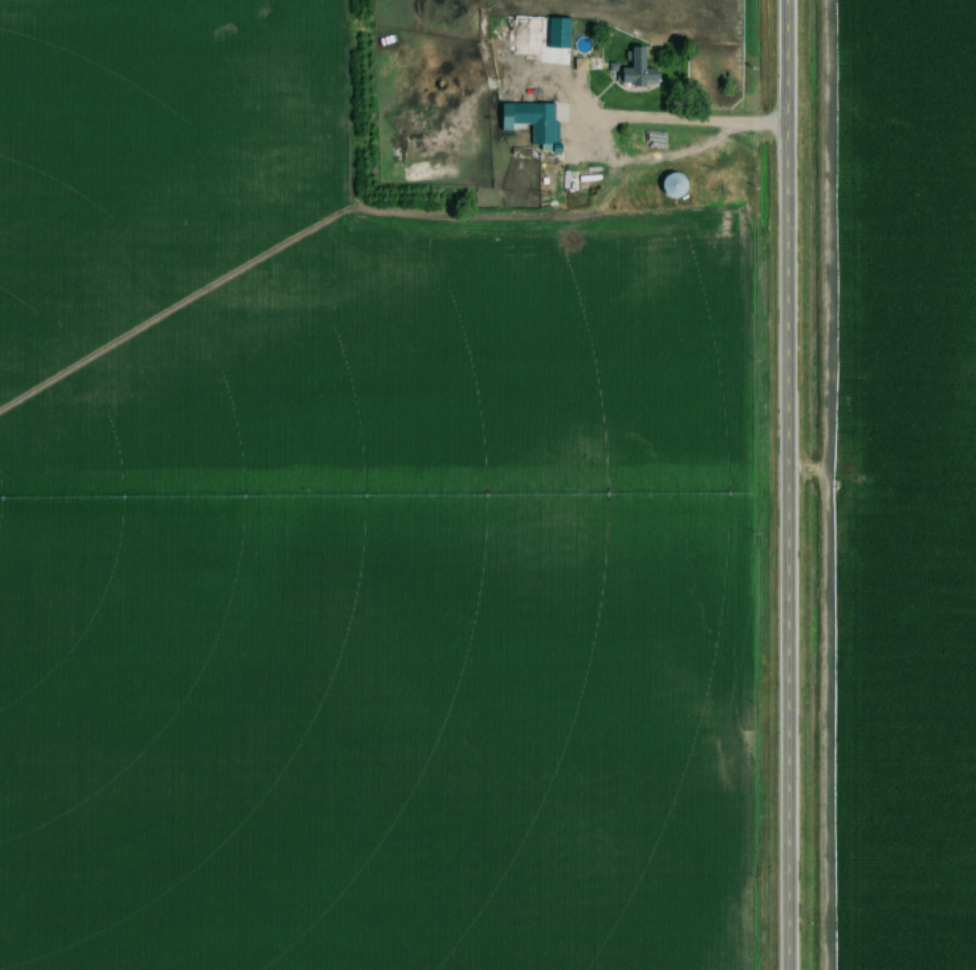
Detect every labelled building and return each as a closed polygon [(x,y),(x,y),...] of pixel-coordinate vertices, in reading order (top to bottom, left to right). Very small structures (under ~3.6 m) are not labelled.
[(513,55),(541,55),(542,17),(514,17),(513,55)] [(627,69),(628,87),(666,86),(666,70),(652,70),(652,47),(634,47),(635,69),(627,69)] [(558,104),(501,104),(502,131),(520,130),(520,125),(533,125),(533,145),(559,144),(558,104)] [(687,197),(685,176),(669,177),(672,199),(687,197)]
